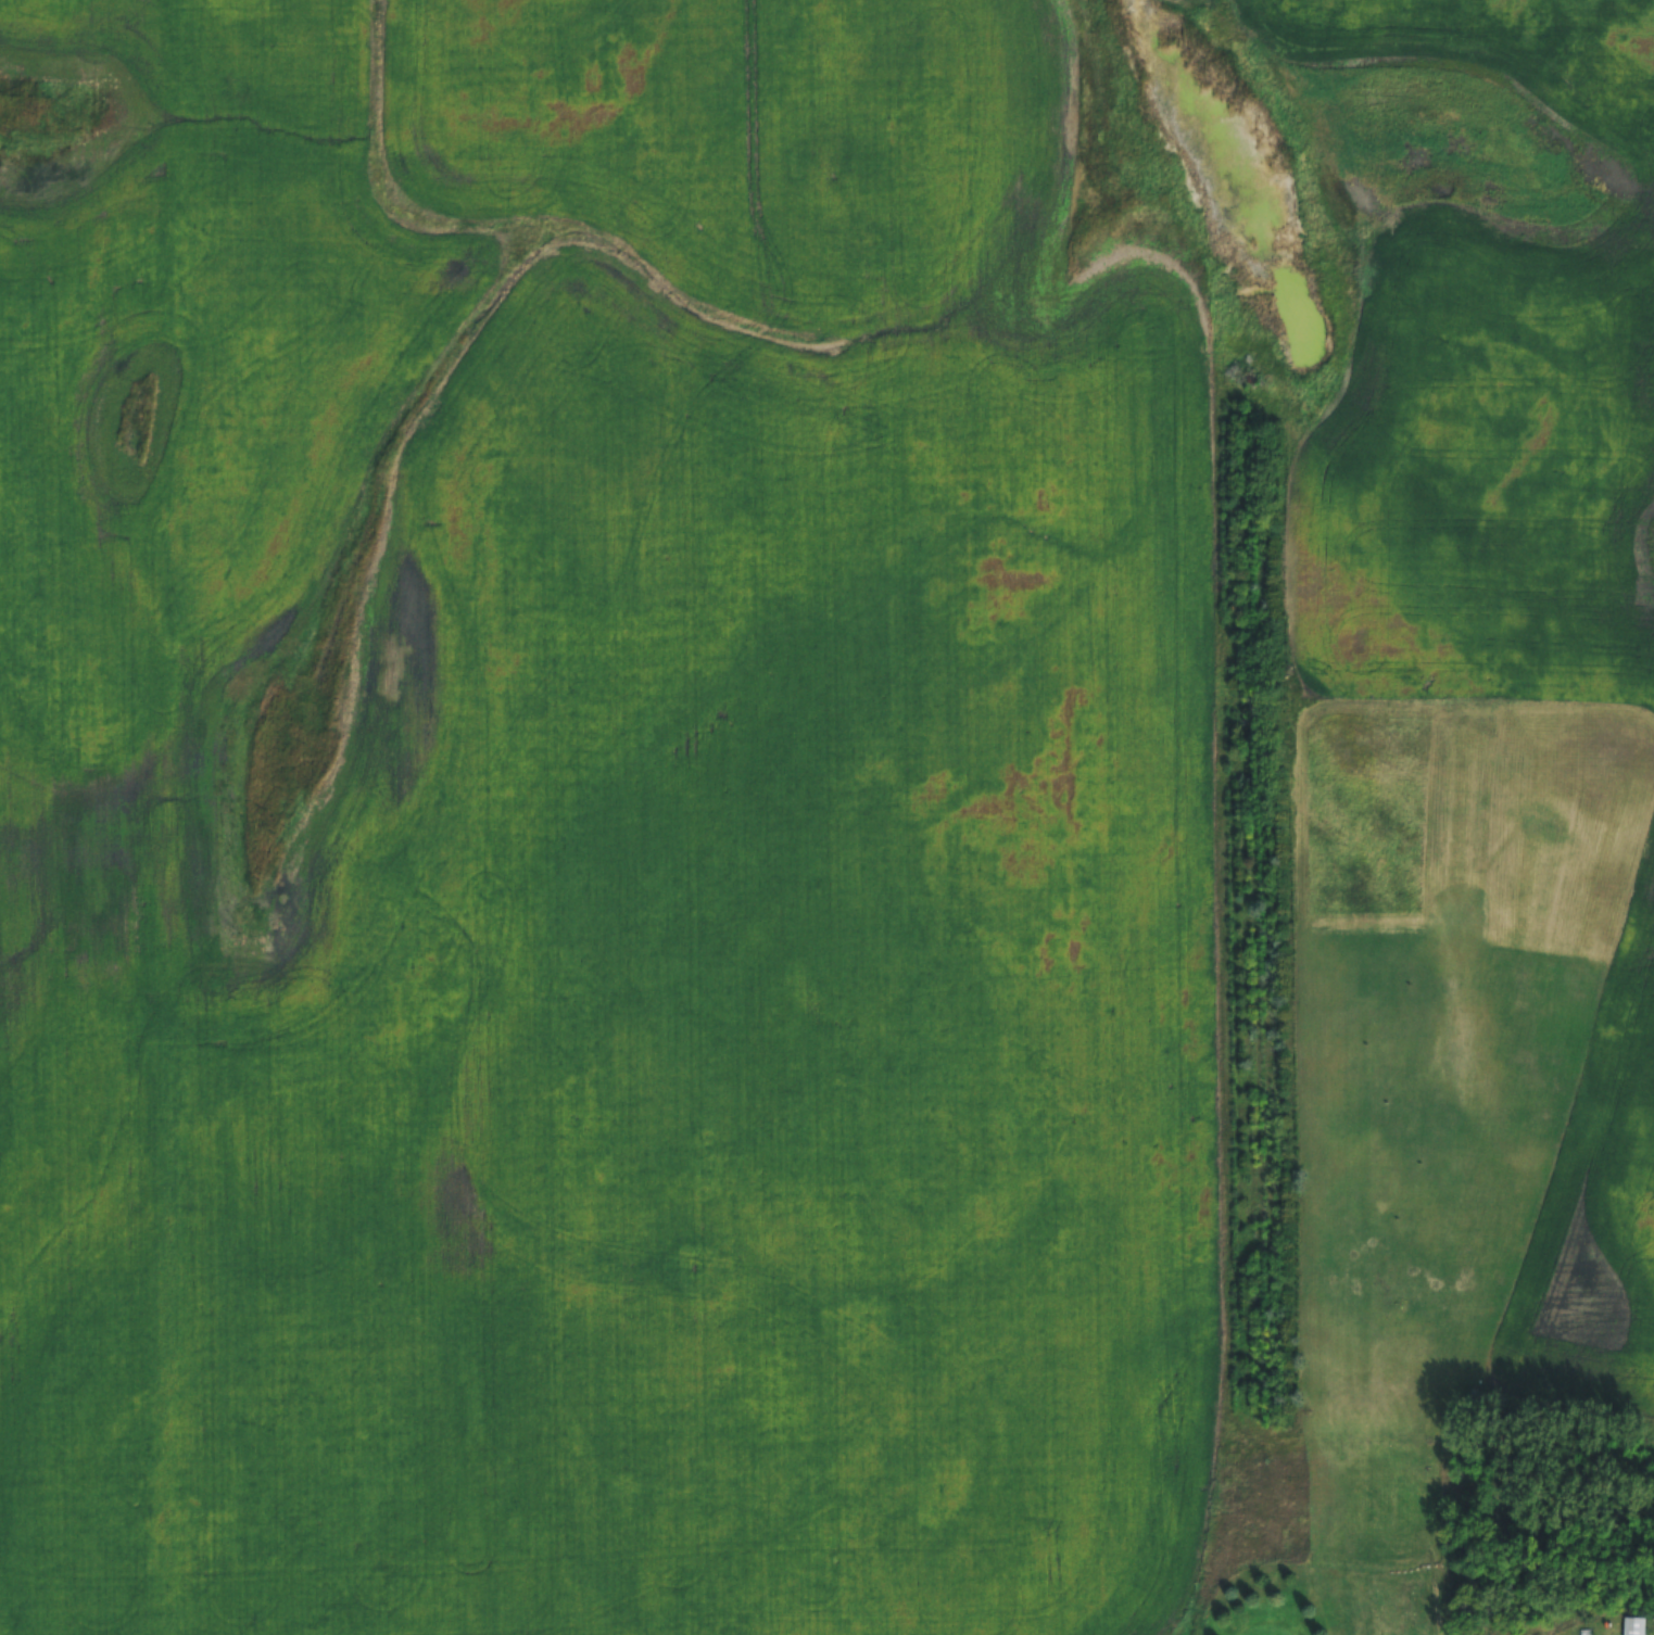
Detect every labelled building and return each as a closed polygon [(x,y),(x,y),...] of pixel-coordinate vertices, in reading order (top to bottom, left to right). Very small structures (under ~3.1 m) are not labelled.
[(1620,1634),(1642,1634),(1643,1614),(1620,1612),(1620,1634)] [(1588,1626),(1588,1634),(1576,1634),(1576,1627),(1588,1626)]
